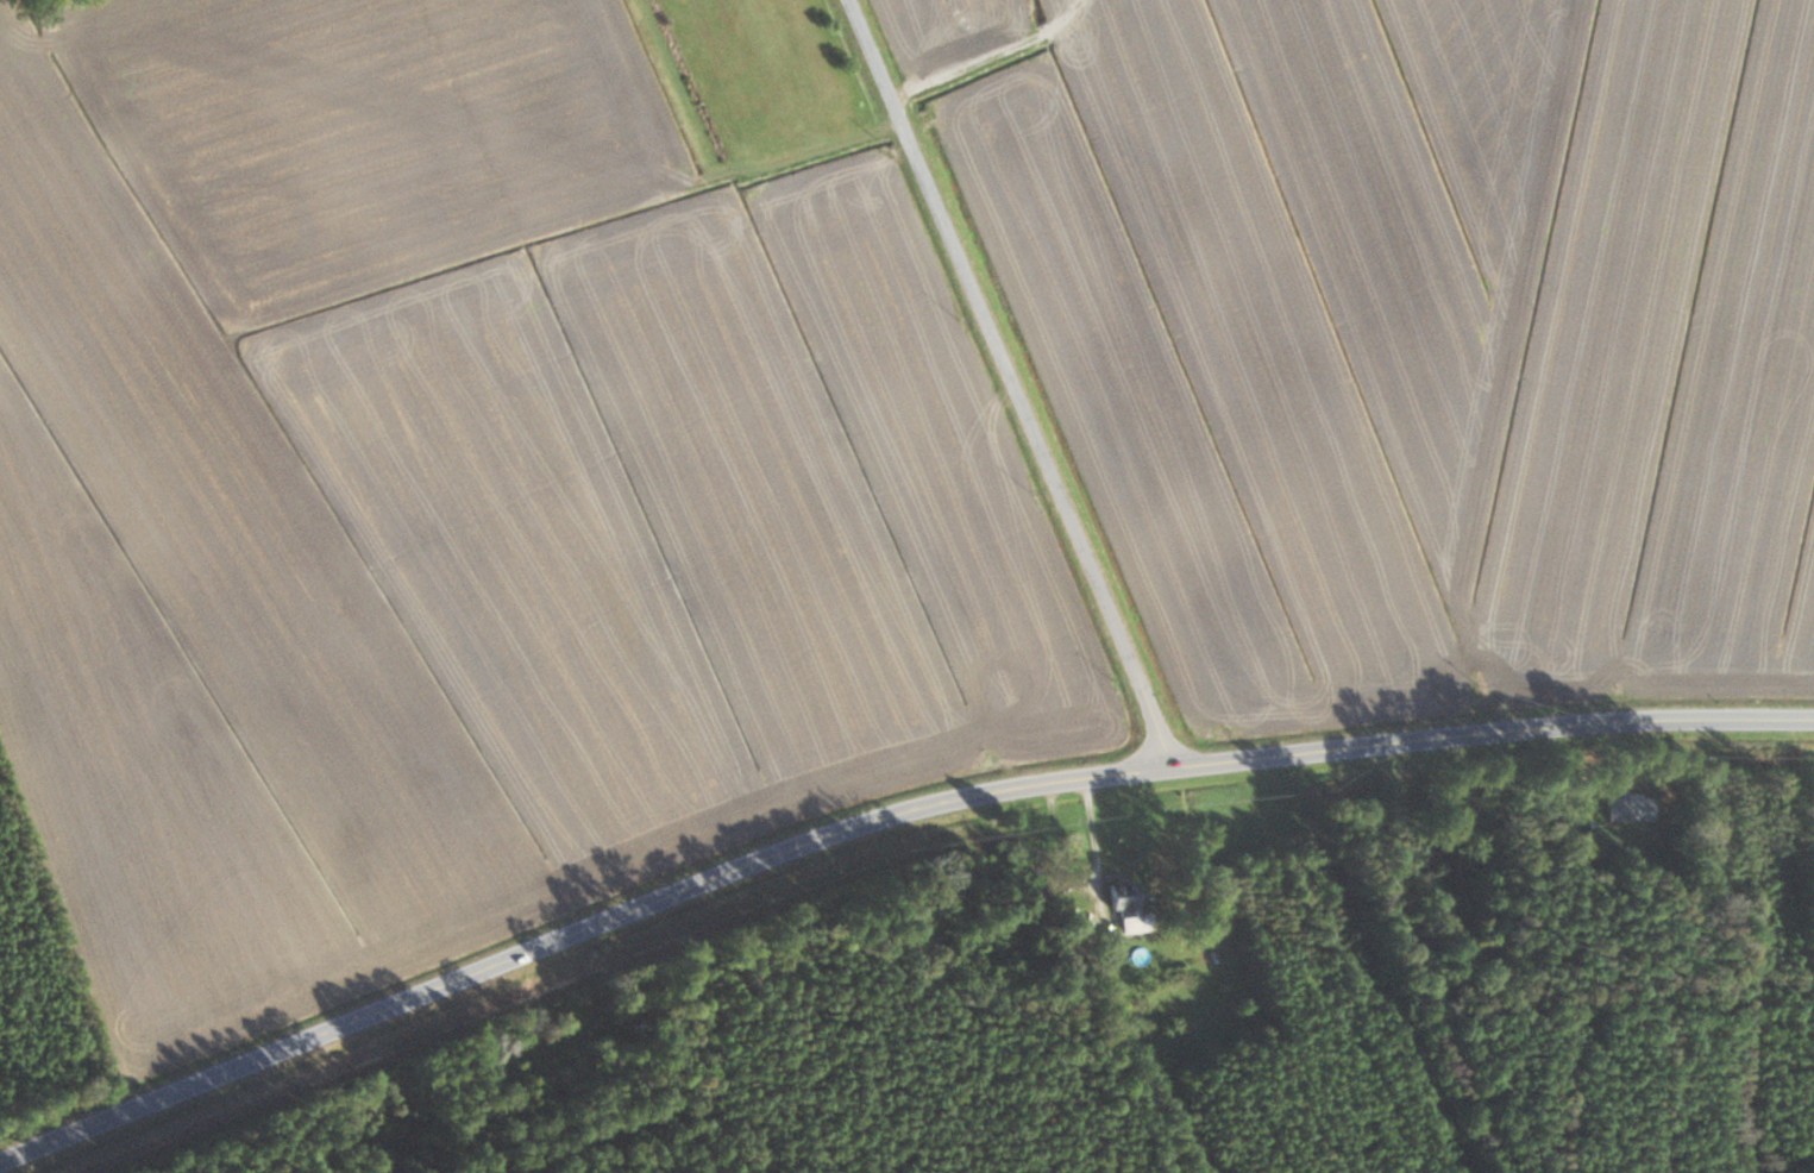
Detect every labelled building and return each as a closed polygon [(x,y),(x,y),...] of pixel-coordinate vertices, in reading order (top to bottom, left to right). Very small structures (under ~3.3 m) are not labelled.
[(1606,794),(1606,821),(1651,821),(1651,794),(1606,794)] [(1121,933),(1145,930),(1137,879),(1108,883),(1112,911),(1118,910),(1121,933)] [(539,1021),(542,1029),(574,1017),(570,1009),(539,1021)]
